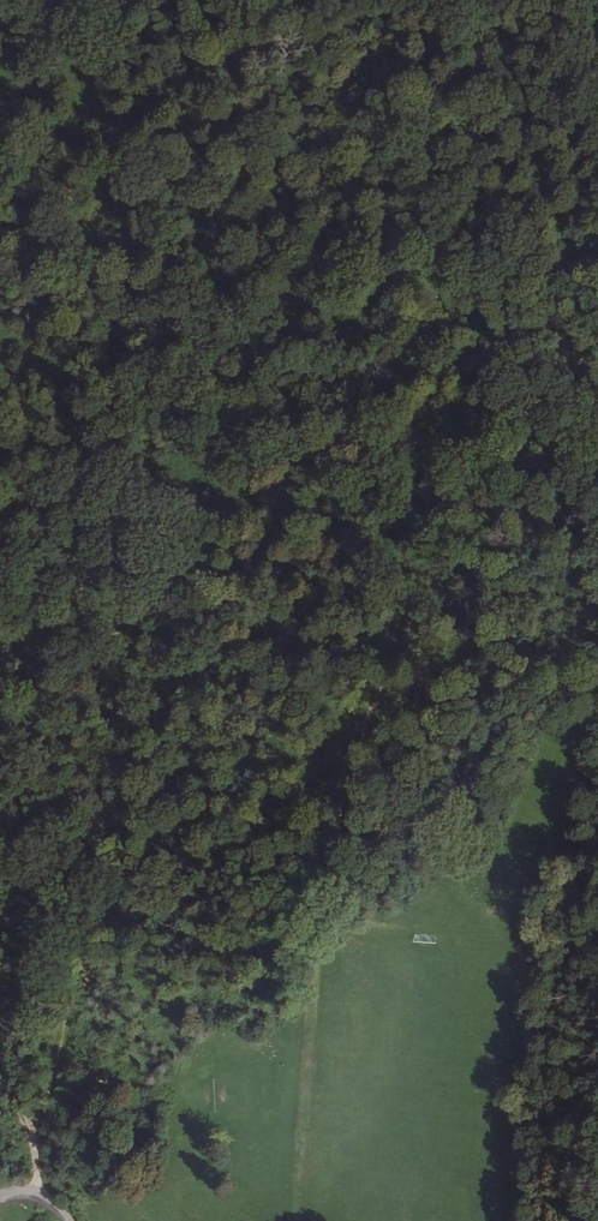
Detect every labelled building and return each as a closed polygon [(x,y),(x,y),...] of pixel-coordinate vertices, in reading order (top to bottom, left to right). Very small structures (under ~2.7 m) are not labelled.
[(504,921),(506,914),(485,907),(482,914),(504,921)]
